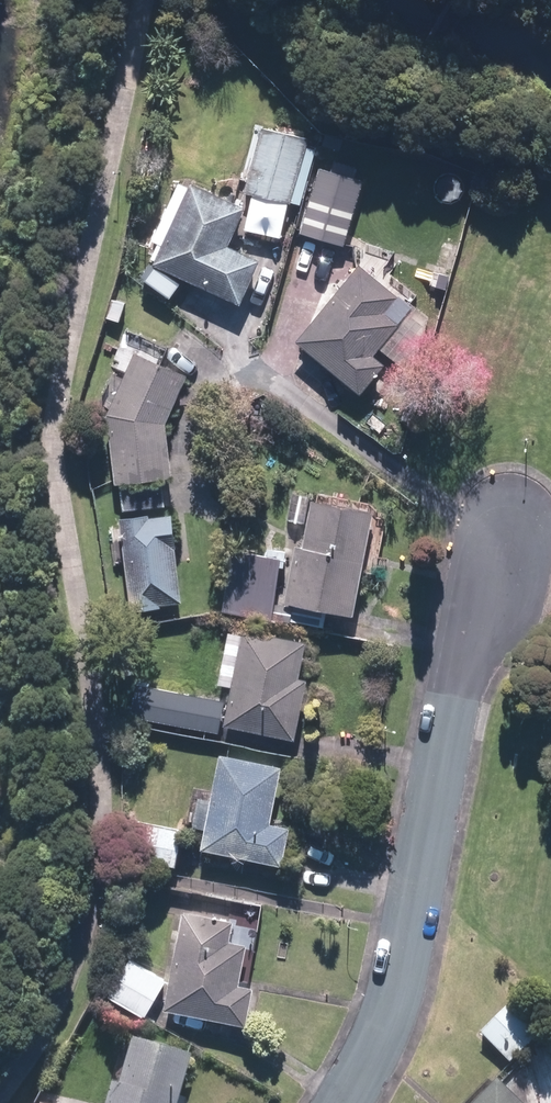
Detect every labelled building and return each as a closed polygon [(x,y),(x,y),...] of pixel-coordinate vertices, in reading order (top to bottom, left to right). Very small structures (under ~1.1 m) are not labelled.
[(248,190),(293,201),(310,135),(265,123),(248,190)] [(315,156),(333,161),(337,147),(319,142),(315,156)] [(302,231),(347,244),(365,177),(320,164),(302,231)] [(156,259),(242,299),(262,256),(230,241),(247,203),(194,178),(156,259)] [(398,291),(364,262),(304,335),(365,387),(386,360),(375,351),(400,320),(384,307),(398,291)] [(121,480),(124,507),(167,503),(164,475),(173,474),(167,417),(187,371),(136,348),(108,410),(116,480),(121,480)] [(291,618),(321,623),(325,606),(349,610),(368,507),(311,496),(302,543),(294,542),(283,599),(294,601),(291,618)] [(123,563),(128,607),(158,604),(158,601),(179,598),(168,511),(146,514),(145,510),(117,514),(118,528),(109,528),(113,564),(123,563)] [(220,607),(269,615),(279,553),(230,545),(220,607)] [(220,721),(291,735),(303,674),(296,673),(303,636),(239,624),(238,631),(225,628),(216,680),(227,682),(220,721)] [(115,657),(117,673),(128,672),(126,655),(115,657)] [(130,712),(215,729),(222,698),(135,681),(130,712)] [(198,844),(279,860),(286,822),(266,818),(278,761),(217,749),(208,796),(195,794),(189,823),(202,825),(198,844)] [(127,854),(172,863),(179,827),(134,818),(127,854)] [(162,1006),(241,1020),(248,983),(235,980),(243,940),(225,937),(229,915),(180,906),(162,1006)] [(105,993),(141,1014),(163,977),(127,956),(105,993)] [(478,1031),(499,1051),(525,1024),(504,1004),(478,1031)] [(189,1051),(130,1034),(117,1081),(110,1078),(103,1102),(174,1102),(189,1051)] [(495,1077),(469,1102),(522,1102),(495,1077)]
